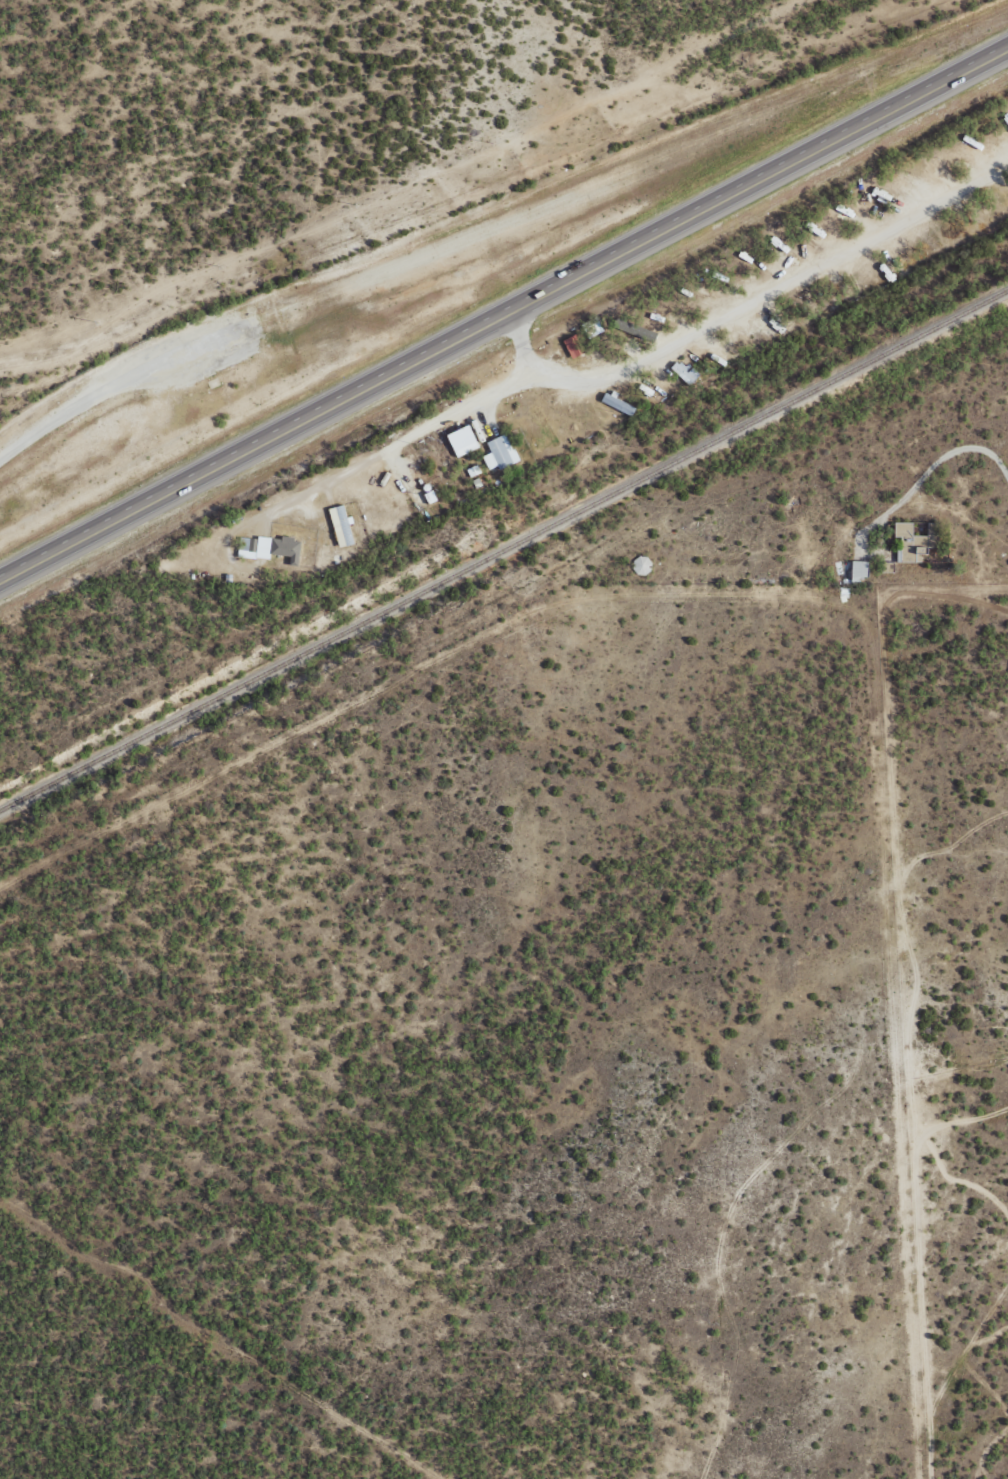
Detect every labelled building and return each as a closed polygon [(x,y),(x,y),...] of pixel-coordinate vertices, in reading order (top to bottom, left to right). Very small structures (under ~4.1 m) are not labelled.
[(668,370),(692,384),(699,373),(675,358),(668,370)] [(598,401),(630,416),(634,406),(603,392),(598,401)] [(444,434),(456,457),(480,445),(473,432),(480,428),(475,418),(444,434)] [(489,471),(518,459),(506,433),(486,441),(491,452),(482,456),(489,471)] [(433,488),(423,488),(424,502),(434,502),(433,488)] [(353,543),(348,518),(346,518),(343,504),(328,507),(336,547),(353,543)] [(911,521),(894,522),(895,562),(925,562),(924,534),(912,534),(911,521)] [(239,535),(237,556),(268,559),(269,553),(288,555),(287,564),(297,565),(299,540),(239,535)] [(849,580),(865,580),(865,561),(849,560),(849,580)]
